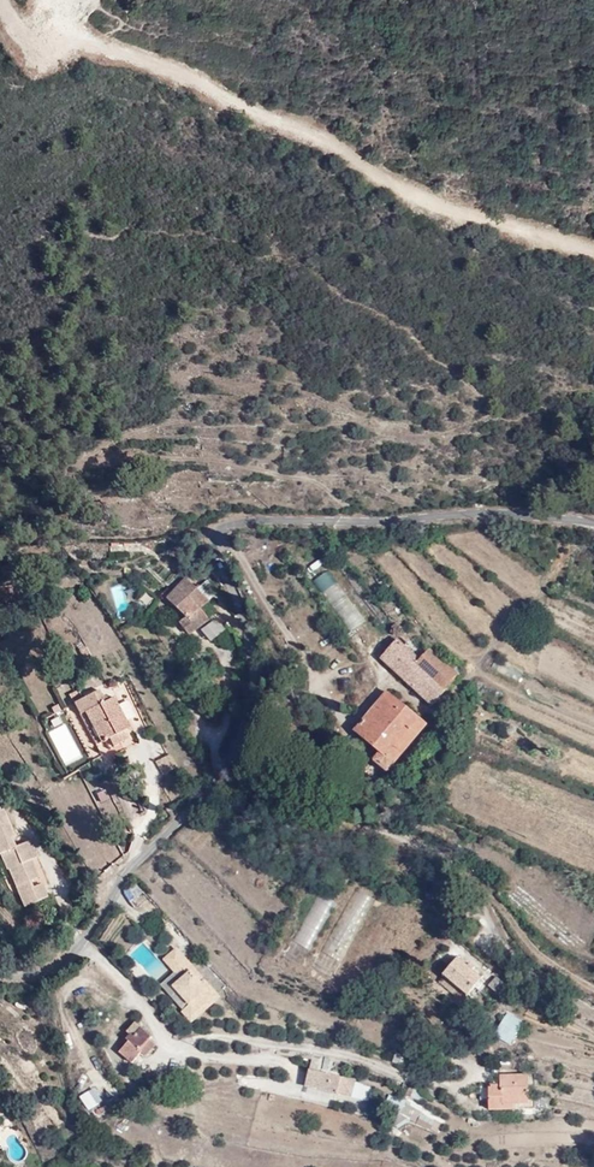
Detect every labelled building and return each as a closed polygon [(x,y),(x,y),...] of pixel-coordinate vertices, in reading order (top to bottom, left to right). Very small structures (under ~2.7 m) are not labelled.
[(328,568),(312,580),(349,632),(366,621),(328,568)] [(195,627),(211,607),(202,599),(208,589),(186,570),(167,592),(190,612),(185,618),(195,627)] [(122,585),(111,587),(115,611),(127,609),(122,585)] [(422,649),(394,625),(374,649),(433,698),(464,661),(453,651),(450,655),(430,639),(422,649)] [(106,734),(131,719),(94,660),(55,683),(84,730),(99,722),(106,734)] [(434,723),(392,690),(358,732),(382,752),(377,761),(394,774),(434,723)] [(43,720),(62,766),(81,758),(62,712),(43,720)] [(157,759),(170,751),(161,737),(148,745),(157,759)] [(155,761),(163,775),(177,766),(169,752),(155,761)] [(388,786),(396,791),(404,795),(408,786),(392,779),(388,786)] [(96,790),(99,801),(108,798),(104,787),(96,790)] [(396,791),(392,801),(400,804),(404,795),(396,791)] [(0,806),(0,855),(2,854),(18,891),(42,882),(37,867),(27,871),(24,864),(33,860),(27,844),(34,842),(28,826),(8,834),(4,824),(6,823),(0,806)] [(355,887),(314,967),(335,977),(376,898),(355,887)] [(175,947),(163,958),(174,971),(161,982),(192,1021),(222,997),(175,947)] [(472,1000),(486,979),(457,960),(443,979),(472,1000)] [(488,982),(494,990),(503,983),(497,975),(488,982)] [(509,1043),(522,1022),(506,1012),(493,1033),(509,1043)] [(135,1021),(126,1029),(129,1033),(125,1037),(129,1039),(119,1050),(132,1062),(142,1051),(147,1054),(157,1043),(151,1038),(153,1035),(135,1021)] [(341,1074),(344,1060),(312,1054),(305,1087),(336,1094),(351,1097),(356,1081),(341,1074)] [(524,1089),(526,1067),(496,1066),(495,1075),(476,1073),(474,1088),(486,1088),(485,1099),(533,1102),(534,1090),(524,1089)] [(99,1086),(81,1095),(88,1109),(106,1100),(99,1086)]
